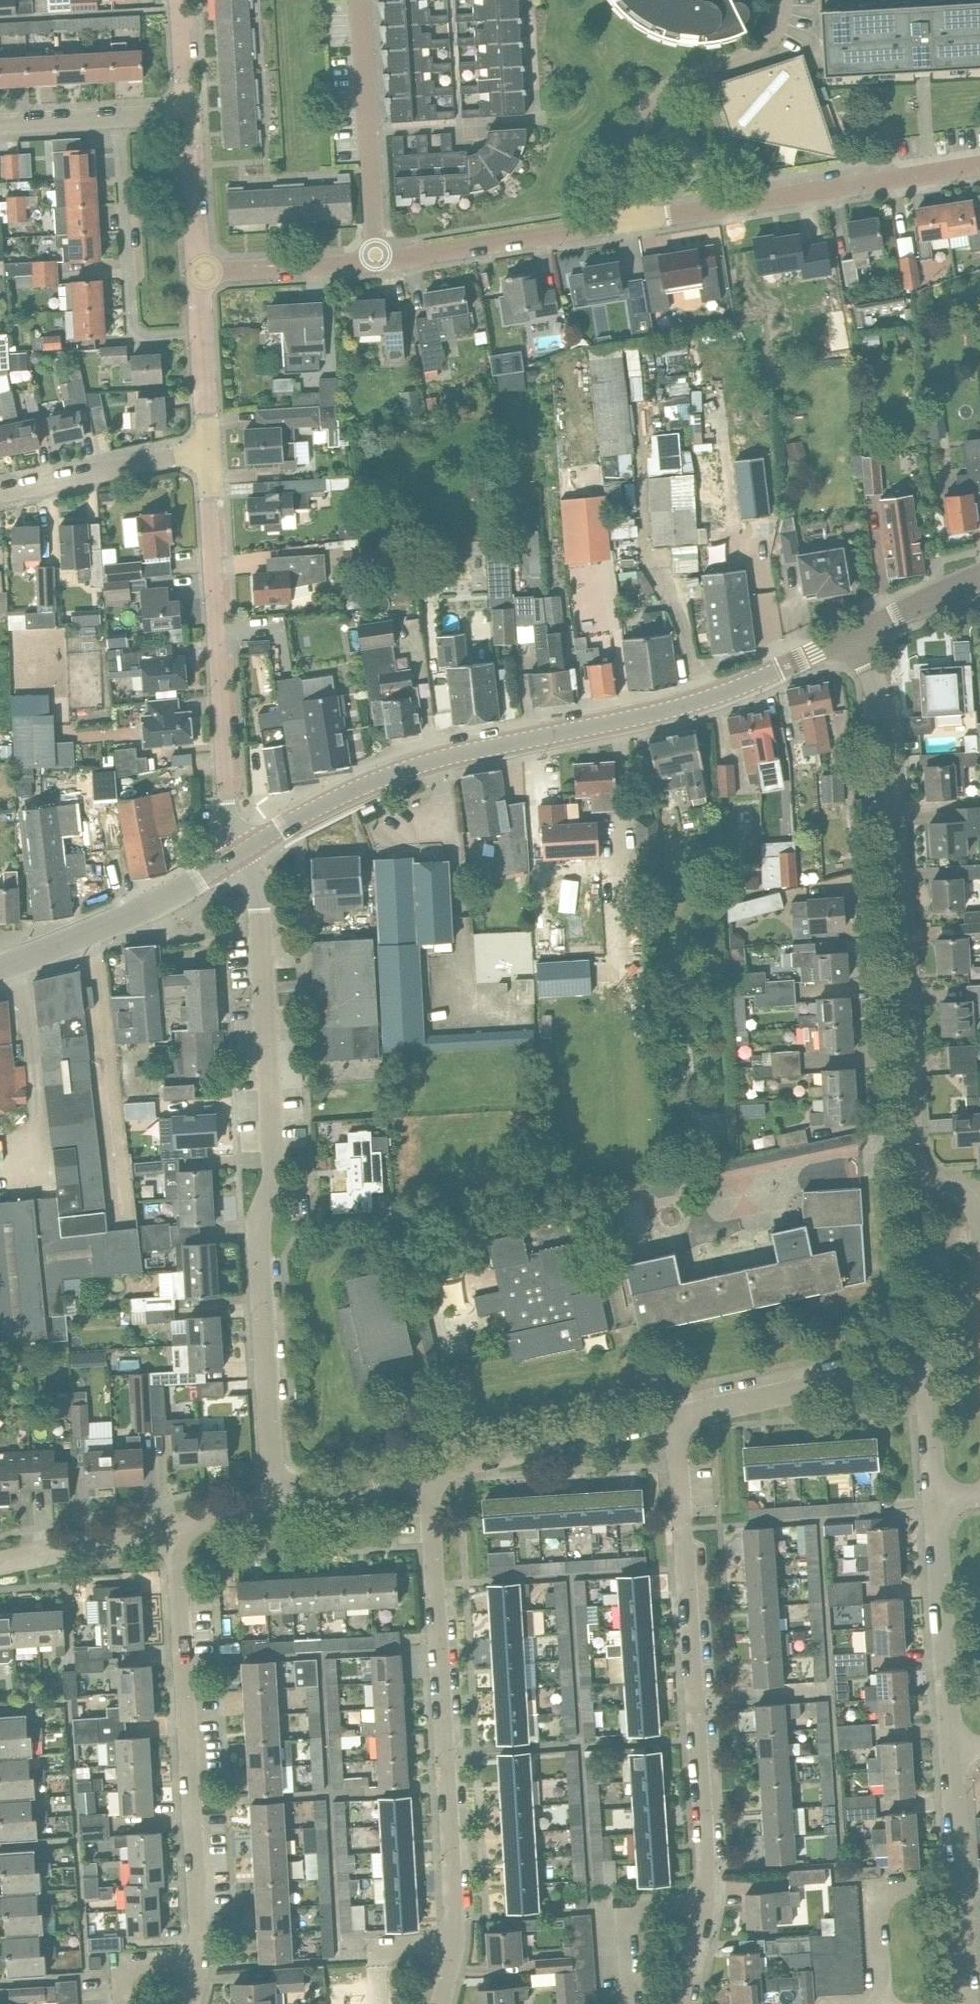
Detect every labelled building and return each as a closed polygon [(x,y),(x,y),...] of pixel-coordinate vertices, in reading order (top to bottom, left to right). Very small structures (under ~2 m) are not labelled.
[(18,14),(18,0),(0,0),(0,15),(18,14)] [(100,9),(100,0),(49,0),(50,12),(100,9)] [(250,17),(249,4),(253,4),(253,0),(216,0),(217,19),(250,17)] [(384,1),(378,1),(382,18),(385,17),(386,25),(421,23),(421,24),(448,22),(447,14),(430,15),(430,8),(420,8),(419,0),(396,0),(384,1)] [(483,5),(474,5),(474,13),(457,14),(457,22),(484,20),(484,19),(519,17),(519,9),(522,9),(523,0),(483,0),(483,5)] [(747,30),(743,22),(748,19),(750,13),(748,7),(745,3),(739,1),(733,2),(732,0),(610,0),(614,5),(626,17),(628,15),(635,21),(633,23),(647,32),(663,38),(679,42),(695,44),(695,41),(705,41),(705,44),(722,42),(738,37),(737,34),(747,30)] [(825,76),(826,76),(826,74),(913,69),(914,73),(915,72),(915,69),(930,68),(930,72),(932,71),(931,68),(979,65),(979,4),(841,13),(840,9),(838,10),(822,11),(821,11),(821,12),(822,17),(821,17),(822,41),(823,41),(824,47),(823,47),(825,76)] [(111,15),(112,27),(140,25),(140,14),(111,15)] [(111,15),(82,17),(83,28),(112,27),(111,15)] [(484,19),(484,20),(485,29),(475,29),(476,37),(458,38),(459,46),(486,44),(486,43),(521,41),(520,33),(523,33),(525,16),(519,17),(484,19)] [(82,17),(54,19),(54,30),(83,28),(82,17)] [(250,17),(217,19),(219,45),(256,43),(255,31),(250,32),(250,17)] [(54,19),(25,20),(26,31),(54,30),(54,19)] [(0,21),(0,33),(26,31),(25,20),(0,21)] [(386,25),(380,25),(384,41),(387,41),(387,49),(422,47),(422,48),(449,46),(449,38),(432,39),(431,32),(421,32),(421,24),(421,23),(386,25)] [(486,43),(486,44),(486,52),(477,53),(477,61),(460,62),(460,69),(487,68),(487,67),(522,65),(522,64),(522,57),(525,57),(527,40),(521,41),(486,43)] [(142,51),(127,51),(126,43),(113,43),(113,52),(115,79),(143,78),(142,51)] [(256,54),(256,43),(219,45),(220,71),(253,69),(252,55),(256,54)] [(387,49),(381,49),(385,65),(388,65),(389,73),(424,71),(424,72),(451,70),(450,62),(433,63),(433,56),(423,56),(422,48),(422,47),(387,49)] [(115,79),(113,52),(85,54),(86,81),(115,79)] [(86,81),(85,54),(56,55),(57,83),(86,81)] [(56,55),(27,57),(28,84),(57,83),(56,55)] [(27,57),(0,59),(0,86),(28,84),(27,57)] [(790,61),(718,85),(732,127),(735,124),(741,130),(738,132),(832,152),(815,101),(802,61),(796,67),(796,68),(790,63),(790,62),(790,61)] [(487,67),(487,68),(488,76),(478,77),(479,85),(461,86),(462,93),(489,92),(489,91),(524,89),(524,88),(523,81),(526,81),(528,64),(522,64),(522,65),(487,67)] [(253,82),(253,69),(220,71),(222,97),(259,94),(258,82),(253,82)] [(389,73),(383,73),(387,89),(390,89),(390,96),(390,98),(425,95),(425,96),(452,94),(452,86),(435,87),(434,80),(424,80),(424,72),(424,71),(389,73)] [(489,91),(489,92),(489,100),(480,101),(480,109),(463,110),(463,117),(525,113),(525,105),(528,105),(530,88),(524,88),(524,89),(489,91)] [(259,94),(222,97),(224,122),(256,120),(255,105),(259,105),(259,94)] [(390,98),(390,96),(384,97),(388,113),(391,113),(392,122),(454,118),(453,110),(436,111),(436,103),(426,104),(425,96),(425,95),(390,98)] [(256,120),(224,122),(225,147),(262,145),(261,133),(257,133),(256,120)] [(393,136),(397,205),(411,204),(413,196),(421,196),(421,204),(435,203),(437,195),(445,194),(445,202),(459,201),(461,193),(470,193),(483,190),(496,185),(507,177),(516,166),(522,154),(526,141),(526,128),(488,130),(488,138),(484,145),(479,151),(467,155),(467,150),(452,151),(451,132),(440,133),(442,152),(428,153),(427,134),(417,134),(418,153),(404,154),(403,135),(393,136)] [(405,136),(405,151),(416,151),(416,137),(405,136)] [(81,138),(53,139),(53,151),(56,151),(81,150),(81,138)] [(68,178),(95,177),(93,149),(81,150),(56,151),(57,164),(67,163),(68,178)] [(19,161),(18,153),(5,154),(7,178),(20,177),(19,173),(28,172),(27,160),(19,161)] [(95,177),(68,178),(56,179),(57,206),(97,203),(95,177)] [(320,186),(322,218),(353,217),(350,180),(338,181),(338,185),(320,186)] [(278,189),(259,190),(260,222),(291,220),(289,183),(277,184),(278,189)] [(322,218),(320,186),(301,187),(300,183),(289,183),(291,220),(322,218)] [(260,222),(259,190),(240,191),(240,186),(228,187),(230,224),(260,222)] [(9,208),(28,207),(27,195),(9,196),(9,208)] [(949,234),(969,231),(972,251),(979,249),(979,229),(976,230),(971,200),(944,204),(949,234)] [(98,231),(97,203),(57,206),(59,233),(98,231)] [(949,234),(944,204),(917,208),(922,238),(917,239),(920,259),(933,257),(930,237),(949,234)] [(28,207),(9,208),(10,221),(29,220),(28,207)] [(883,246),(881,237),(878,217),(849,222),(854,258),(842,260),(845,280),(846,285),(859,283),(857,268),(871,265),(868,249),(883,246)] [(98,231),(59,233),(59,244),(64,244),(65,261),(72,261),(80,260),(100,259),(98,231)] [(830,272),(829,264),(826,244),(801,248),(799,235),(773,239),(773,236),(755,239),(758,259),(760,273),(813,264),(815,274),(830,272)] [(901,253),(914,252),(913,236),(900,237),(901,253)] [(652,311),(669,308),(666,286),(700,281),(703,300),(721,297),(716,265),(713,245),(696,248),(696,249),(660,255),(663,274),(647,277),(650,297),(652,311)] [(919,286),(915,256),(901,258),(905,288),(919,286)] [(584,263),(585,273),(570,276),(572,291),(573,299),(589,297),(630,290),(632,306),(646,304),(642,278),(621,281),(618,262),(600,265),(599,260),(584,263)] [(34,274),(59,273),(58,261),(8,262),(8,274),(16,274),(34,274)] [(59,285),(59,273),(34,274),(34,286),(59,285)] [(34,274),(16,274),(17,287),(34,286),(34,274)] [(558,312),(557,309),(554,289),(538,292),(536,275),(512,278),(512,276),(508,277),(508,279),(504,280),(506,296),(501,297),(505,324),(531,320),(530,316),(558,312)] [(82,281),(74,282),(67,282),(69,311),(75,310),(103,309),(102,280),(82,281)] [(471,331),(467,306),(464,286),(426,292),(429,316),(417,318),(421,343),(441,339),(440,330),(455,328),(455,333),(471,331)] [(865,313),(905,305),(904,296),(854,305),(858,327),(867,325),(865,313)] [(403,359),(402,332),(401,312),(386,313),(385,299),(354,301),(355,321),(356,332),(385,330),(387,360),(403,359)] [(290,353),(284,353),(285,371),(320,369),(319,357),(325,357),(321,303),(270,306),(271,329),(289,328),(290,353)] [(103,309),(75,310),(77,338),(85,337),(105,336),(103,309)] [(7,317),(10,351),(17,350),(16,335),(12,335),(12,327),(19,327),(19,316),(7,317)] [(662,321),(659,324),(659,328),(662,331),(666,330),(669,327),(669,323),(666,320),(662,321)] [(63,335),(35,337),(36,349),(63,348),(63,335)] [(122,361),(128,361),(127,346),(101,348),(102,363),(122,361)] [(588,350),(600,455),(633,450),(621,347),(588,350)] [(31,354),(30,356),(30,359),(31,361),(33,363),(35,364),(38,364),(41,363),(43,361),(44,359),(44,356),(42,353),(40,351),(38,351),(35,351),(33,352),(31,354)] [(521,351),(491,356),(493,375),(499,375),(524,371),(521,351)] [(25,353),(11,353),(12,369),(26,369),(25,353)] [(133,360),(128,361),(122,361),(124,382),(134,382),(142,382),(162,380),(161,354),(132,356),(133,360)] [(0,358),(0,370),(11,369),(10,357),(0,358)] [(437,367),(425,369),(426,376),(438,374),(437,367)] [(84,436),(78,407),(89,405),(81,368),(59,373),(67,410),(49,414),(55,442),(84,436)] [(524,371),(499,375),(500,391),(525,389),(524,371)] [(537,371),(527,372),(528,382),(533,381),(537,376),(537,371)] [(927,382),(927,386),(929,390),(932,392),(936,393),(940,391),(942,387),(943,383),(941,380),(937,377),(933,377),(929,379),(927,382)] [(321,403),(338,402),(336,378),(319,379),(321,403)] [(35,387),(26,389),(29,408),(33,407),(33,411),(39,410),(35,387)] [(416,391),(402,393),(405,415),(419,413),(416,391)] [(13,392),(2,394),(14,451),(24,449),(26,453),(36,451),(37,446),(39,446),(35,426),(34,419),(19,422),(13,392)] [(4,458),(4,453),(14,451),(2,394),(0,394),(0,458),(4,458)] [(138,408),(130,409),(131,429),(165,427),(163,397),(138,398),(138,408)] [(435,397),(427,398),(429,408),(437,407),(435,397)] [(336,404),(320,405),(321,425),(337,424),(336,404)] [(103,405),(91,407),(97,434),(108,431),(103,405)] [(320,405),(276,408),(256,409),(257,428),(246,429),(248,463),(280,461),(281,468),(297,467),(295,441),(282,442),(281,428),(321,425),(320,405)] [(696,544),(691,474),(690,455),(684,455),(682,437),(654,439),(655,463),(647,463),(653,547),(696,544)] [(946,496),(947,510),(950,530),(978,527),(977,518),(978,518),(976,504),(979,503),(977,492),(979,491),(979,437),(963,439),(967,474),(954,476),(956,495),(946,496)] [(786,446),(791,464),(808,460),(802,443),(786,446)] [(864,452),(867,492),(881,491),(878,452),(864,452)] [(762,456),(735,459),(741,517),(769,514),(762,456)] [(325,479),(300,480),(280,481),(280,492),(267,493),(267,496),(250,497),(251,523),(266,523),(266,530),(281,529),(281,514),(294,513),(293,508),(309,507),(309,496),(326,495),(325,479)] [(114,491),(100,492),(100,500),(114,499),(114,491)] [(916,526),(912,495),(881,500),(885,530),(883,530),(886,558),(889,578),(924,573),(922,553),(918,525),(916,526)] [(592,496),(561,499),(566,562),(598,560),(592,496)] [(137,517),(139,545),(144,544),(145,557),(170,555),(169,542),(174,542),(171,514),(166,514),(166,511),(142,513),(142,516),(137,517)] [(798,550),(795,530),(792,516),(783,518),(781,532),(786,562),(800,559),(806,597),(849,590),(845,570),(841,548),(823,551),(823,546),(798,550)] [(91,587),(104,586),(102,548),(90,549),(88,523),(60,525),(63,567),(77,567),(78,580),(90,579),(91,587)] [(345,524),(340,530),(340,536),(352,535),(351,523),(345,524)] [(42,558),(41,546),(40,526),(13,527),(14,571),(25,570),(24,559),(42,558)] [(537,531),(527,532),(529,571),(540,571),(537,531)] [(345,550),(343,550),(344,564),(358,563),(357,549),(345,550)] [(256,603),(276,602),(291,601),(290,588),(326,580),(325,553),(275,556),(276,572),(255,573),(256,603)] [(511,553),(487,554),(490,610),(495,610),(495,615),(497,642),(517,641),(516,626),(515,614),(514,608),(514,595),(511,553)] [(155,560),(142,562),(105,565),(107,580),(156,576),(155,560)] [(600,562),(569,567),(573,586),(603,580),(600,562)] [(40,606),(54,605),(53,566),(38,566),(40,606)] [(704,574),(713,654),(755,649),(745,569),(704,574)] [(146,578),(129,579),(130,591),(142,590),(148,589),(146,578)] [(106,597),(130,594),(130,591),(129,579),(105,582),(106,597)] [(146,629),(162,627),(181,625),(179,600),(169,601),(168,587),(148,589),(142,590),(146,629)] [(527,594),(514,595),(514,608),(515,614),(516,626),(529,625),(527,594)] [(559,594),(544,595),(547,623),(562,622),(559,594)] [(661,610),(646,611),(648,626),(663,625),(661,610)] [(57,612),(27,613),(28,628),(58,627),(57,612)] [(406,649),(423,647),(421,618),(403,619),(406,649)] [(373,702),(373,703),(375,723),(386,722),(389,736),(421,731),(420,722),(422,721),(418,698),(410,699),(408,687),(413,687),(411,669),(397,671),(393,643),(395,643),(392,620),(358,625),(370,703),(373,702)] [(556,704),(546,623),(545,623),(534,625),(539,672),(529,673),(533,707),(556,704)] [(579,701),(576,682),(575,667),(564,669),(560,631),(548,633),(547,623),(546,623),(556,704),(579,701)] [(448,666),(452,704),(454,724),(499,720),(493,661),(467,664),(464,632),(437,635),(440,667),(448,666)] [(623,639),(627,670),(630,690),(677,684),(670,632),(623,639)] [(270,639),(268,639),(248,641),(250,655),(271,653),(270,639)] [(157,645),(137,647),(120,648),(123,676),(143,675),(145,690),(187,686),(184,656),(158,659),(157,645)] [(599,646),(589,648),(577,649),(578,666),(583,665),(585,678),(589,678),(592,697),(619,694),(614,661),(601,663),(599,646)] [(922,716),(908,717),(909,734),(932,733),(931,715),(942,715),(967,713),(967,711),(974,711),(973,702),(972,682),(964,682),(962,665),(919,668),(922,716)] [(300,677),(274,681),(280,712),(281,720),(282,723),(284,727),(292,786),(293,786),(293,780),(316,777),(315,771),(350,766),(347,746),(345,731),(344,727),(342,712),(346,711),(343,694),(304,700),(301,679),(300,677)] [(828,681),(807,685),(818,742),(829,740),(824,713),(833,711),(828,681)] [(818,742),(807,685),(786,689),(790,709),(793,719),(803,717),(808,744),(818,742)] [(176,687),(156,689),(157,700),(177,699),(176,687)] [(177,699),(157,700),(148,702),(149,716),(143,716),(146,746),(192,742),(189,712),(178,713),(177,699)] [(770,709),(749,713),(762,781),(762,786),(782,782),(777,756),(774,757),(771,740),(775,739),(770,709)] [(27,713),(13,714),(15,766),(57,764),(55,712),(53,712),(27,713)] [(271,728),(261,729),(263,743),(271,793),(292,789),(292,786),(284,727),(282,723),(281,720),(280,712),(269,714),(269,712),(268,712),(271,728)] [(762,781),(749,713),(728,717),(733,747),(743,745),(748,773),(749,772),(751,782),(762,781)] [(709,794),(700,749),(696,729),(649,739),(653,758),(657,778),(658,778),(660,788),(679,784),(679,786),(686,784),(689,798),(709,794)] [(807,744),(802,745),(804,755),(819,752),(818,742),(808,744),(807,744)] [(2,745),(2,757),(12,757),(12,745),(2,745)] [(137,745),(116,747),(119,774),(149,768),(148,754),(138,755),(137,745)] [(967,793),(966,777),(965,765),(978,764),(977,750),(945,753),(946,765),(926,766),(928,798),(958,796),(958,794),(967,793)] [(190,754),(171,756),(172,765),(190,763),(190,754)] [(617,794),(616,781),(615,761),(574,764),(575,784),(576,795),(593,795),(593,806),(613,805),(612,794),(617,794)] [(719,795),(736,795),(734,765),(718,765),(719,795)] [(528,857),(526,801),(506,804),(501,768),(462,775),(465,794),(471,835),(478,834),(478,838),(501,835),(501,840),(495,841),(498,862),(507,861),(509,872),(528,870),(528,857)] [(34,771),(18,771),(19,782),(35,782),(34,771)] [(823,800),(824,800),(844,799),(843,774),(822,775),(823,800)] [(33,783),(20,783),(21,796),(34,796),(33,783)] [(159,826),(175,823),(170,790),(150,793),(118,799),(125,837),(159,830),(159,826)] [(70,804),(21,810),(31,888),(35,920),(73,915),(69,883),(76,882),(76,877),(87,876),(84,852),(66,854),(63,836),(82,834),(78,803),(70,804)] [(563,803),(540,805),(541,827),(542,827),(544,857),(600,854),(598,822),(565,823),(563,803)] [(975,807),(955,808),(956,821),(930,823),(932,855),(963,853),(962,835),(979,834),(979,807),(975,807)] [(159,830),(125,837),(129,860),(133,879),(167,874),(160,837),(177,834),(175,823),(159,826),(159,830)] [(657,837),(637,838),(639,876),(660,875),(657,837)] [(760,841),(763,886),(780,885),(779,853),(796,853),(795,838),(760,841)] [(365,908),(362,877),(361,855),(312,858),(315,921),(335,920),(345,919),(344,899),(352,899),(353,908),(365,908)] [(380,945),(419,943),(452,941),(448,860),(415,862),(414,856),(374,858),(375,878),(380,945)] [(966,864),(946,865),(947,878),(933,879),(935,909),(955,908),(963,907),(961,879),(979,878),(979,863),(966,864)] [(20,919),(19,899),(18,887),(17,887),(17,871),(4,871),(5,887),(0,887),(0,920),(20,919)] [(730,905),(734,919),(784,906),(780,892),(730,905)] [(564,955),(616,955),(615,893),(548,894),(548,924),(563,924),(564,955)] [(811,930),(825,929),(844,928),(842,898),(792,901),(793,916),(810,915),(811,930)] [(979,923),(979,909),(963,911),(964,924),(979,923)] [(964,924),(961,924),(962,937),(937,939),(939,971),(969,969),(968,955),(979,954),(979,923),(964,924)] [(313,1025),(315,1056),(315,1060),(335,1059),(381,1057),(374,937),(312,941),(317,1025),(313,1025)] [(793,943),(794,950),(815,948),(814,942),(793,943)] [(165,1017),(162,971),(159,943),(124,946),(128,994),(112,995),(114,1015),(117,1043),(167,1037),(165,1017)] [(419,943),(380,945),(387,1044),(427,1041),(419,943)] [(817,981),(828,980),(848,979),(846,952),(815,954),(815,948),(794,950),(792,950),(793,965),(815,964),(817,981)] [(184,1058),(212,1057),(210,1028),(218,1027),(215,973),(219,972),(218,958),(198,960),(198,968),(162,971),(165,1017),(177,1016),(178,1028),(172,1029),(174,1061),(184,1060),(184,1058)] [(590,958),(537,962),(539,996),(592,993),(590,958)] [(90,1077),(90,1076),(88,1058),(89,1058),(84,1008),(94,1006),(93,988),(82,990),(80,969),(56,975),(67,1080),(90,1077)] [(767,992),(796,990),(796,978),(766,980),(765,970),(745,971),(732,972),(734,994),(744,994),(767,992)] [(67,1080),(56,975),(34,980),(44,1071),(45,1083),(67,1080)] [(942,1002),(944,1033),(964,1032),(974,1031),(973,1017),(979,1016),(979,984),(967,985),(968,1001),(942,1002)] [(797,1004),(796,990),(767,992),(768,1006),(797,1004)] [(800,1026),(819,1025),(851,1023),(849,997),(829,998),(817,998),(818,1012),(799,1014),(800,1026)] [(27,1088),(25,1065),(13,1066),(11,1043),(8,999),(0,1000),(0,1110),(17,1109),(17,1103),(33,1101),(32,1087),(27,1088)] [(851,1023),(819,1025),(820,1039),(805,1040),(806,1052),(833,1051),(853,1050),(851,1023)] [(977,1071),(976,1054),(976,1046),(975,1044),(949,1046),(951,1073),(977,1071)] [(771,1064),(801,1062),(800,1049),(771,1051),(771,1064)] [(184,1060),(174,1061),(175,1072),(164,1073),(166,1098),(194,1096),(193,1074),(213,1072),(212,1057),(184,1058),(184,1060)] [(801,1074),(801,1062),(771,1064),(772,1076),(801,1074)] [(825,1096),(856,1094),(854,1068),(834,1069),(823,1069),(823,1084),(809,1085),(810,1097),(825,1096)] [(45,1083),(57,1187),(56,1187),(57,1196),(62,1235),(37,1238),(42,1316),(46,1316),(65,1314),(64,1297),(62,1278),(61,1277),(80,1276),(142,1271),(134,1175),(138,1174),(137,1161),(133,1162),(132,1137),(128,1137),(127,1132),(121,1133),(114,1074),(90,1076),(90,1077),(67,1080),(45,1083)] [(856,1094),(825,1096),(826,1110),(810,1111),(811,1123),(838,1122),(858,1121),(856,1094)] [(979,1095),(966,1096),(967,1113),(953,1114),(955,1145),(979,1143),(979,1108),(979,1095)] [(150,1105),(124,1107),(126,1123),(151,1121),(150,1105)] [(165,1136),(162,1136),(163,1158),(206,1156),(205,1144),(217,1143),(215,1114),(174,1116),(174,1118),(164,1119),(165,1136)] [(807,1125),(779,1131),(781,1143),(809,1138),(807,1125)] [(338,1177),(332,1177),(333,1192),(332,1192),(333,1212),(373,1210),(372,1191),(383,1190),(381,1152),(389,1152),(388,1135),(371,1137),(371,1130),(349,1132),(349,1142),(336,1143),(338,1177)] [(610,1195),(858,1142),(857,1132),(608,1185),(610,1195)] [(137,1161),(138,1174),(165,1173),(165,1160),(137,1161)] [(180,1197),(212,1196),(211,1169),(191,1170),(178,1171),(179,1185),(164,1186),(165,1198),(180,1197)] [(862,1223),(863,1223),(861,1186),(841,1188),(804,1190),(802,1207),(806,1224),(772,1231),(778,1260),(682,1281),(675,1252),(625,1263),(630,1292),(631,1292),(636,1311),(640,1331),(844,1287),(843,1286),(866,1281),(862,1223)] [(57,1196),(41,1198),(41,1200),(34,1201),(34,1197),(0,1201),(0,1343),(49,1340),(46,1316),(42,1316),(37,1238),(62,1235),(57,1196)] [(214,1222),(212,1196),(180,1197),(182,1224),(194,1223),(214,1222)] [(143,1238),(172,1235),(171,1222),(142,1224),(143,1238)] [(507,1332),(510,1343),(514,1363),(584,1348),(581,1335),(608,1328),(600,1288),(586,1291),(581,1269),(593,1267),(589,1247),(577,1250),(575,1241),(540,1249),(542,1257),(530,1260),(524,1231),(486,1239),(492,1268),(502,1266),(507,1288),(473,1295),(477,1315),(511,1308),(515,1330),(507,1332)] [(174,1248),(172,1235),(143,1238),(145,1251),(174,1248)] [(184,1244),(185,1260),(176,1261),(177,1271),(217,1269),(215,1242),(195,1243),(184,1244)] [(418,1379),(414,1359),(394,1267),(346,1278),(352,1305),(337,1308),(356,1393),(418,1379)] [(217,1269),(177,1271),(174,1271),(176,1298),(218,1295),(217,1269)] [(80,1276),(61,1277),(62,1278),(64,1297),(82,1295),(80,1276)] [(147,1310),(175,1307),(174,1294),(130,1297),(130,1302),(121,1303),(121,1311),(147,1310)] [(175,1307),(147,1310),(148,1322),(176,1320),(175,1307)] [(173,1344),(221,1342),(220,1315),(200,1316),(188,1317),(189,1332),(172,1333),(173,1344)] [(221,1342),(173,1344),(175,1371),(149,1373),(150,1386),(163,1385),(197,1382),(206,1382),(205,1369),(223,1368),(221,1342)] [(32,1343),(22,1343),(22,1356),(32,1356),(32,1343)] [(83,1352),(71,1352),(71,1365),(83,1365),(83,1352)] [(223,1380),(206,1382),(197,1382),(198,1397),(225,1395),(223,1380)] [(165,1414),(163,1385),(150,1386),(151,1400),(152,1430),(152,1434),(168,1433),(166,1414),(165,1414)] [(87,1390),(72,1391),(73,1405),(88,1404),(87,1390)] [(152,1430),(151,1400),(135,1401),(136,1431),(152,1430)] [(74,1433),(89,1432),(88,1404),(73,1405),(74,1433)] [(55,1417),(71,1415),(71,1405),(55,1406),(55,1417)] [(202,1463),(200,1432),(199,1418),(183,1419),(183,1425),(172,1426),(173,1433),(175,1464),(202,1463)] [(207,1428),(226,1427),(226,1418),(207,1419),(207,1428)] [(226,1430),(200,1432),(202,1463),(228,1461),(226,1430)] [(128,1449),(114,1450),(116,1482),(144,1481),(143,1461),(141,1435),(127,1435),(128,1449)] [(116,1482),(114,1450),(100,1451),(99,1437),(85,1438),(88,1484),(116,1482)] [(849,1441),(851,1469),(852,1481),(878,1479),(875,1439),(849,1441)] [(849,1441),(823,1442),(825,1471),(851,1469),(849,1441)] [(825,1471),(823,1442),(797,1444),(799,1473),(825,1471)] [(797,1444),(771,1446),(773,1474),(799,1473),(797,1444)] [(773,1474),(771,1446),(745,1448),(747,1476),(773,1474)] [(54,1450),(29,1451),(32,1488),(52,1487),(52,1500),(70,1499),(69,1479),(69,1460),(55,1460),(54,1450)] [(29,1451),(0,1453),(0,1503),(12,1502),(11,1489),(32,1488),(29,1451)] [(641,1490),(615,1491),(617,1520),(643,1518),(641,1490)] [(617,1520),(615,1491),(589,1493),(590,1521),(617,1520)] [(590,1521),(589,1493),(562,1495),(564,1523),(590,1521)] [(562,1495),(536,1496),(538,1525),(564,1523),(562,1495)] [(536,1496),(510,1498),(512,1527),(526,1526),(527,1537),(539,1536),(538,1525),(536,1496)] [(881,1497),(853,1499),(854,1513),(882,1511),(881,1497)] [(512,1527),(510,1498),(484,1500),(486,1528),(499,1527),(500,1538),(511,1538),(510,1527),(512,1527)] [(854,1513),(853,1499),(827,1501),(828,1514),(854,1513)] [(827,1501),(801,1502),(802,1516),(828,1514),(827,1501)] [(802,1516),(801,1502),(775,1504),(776,1518),(802,1516)] [(776,1518),(775,1504),(749,1506),(751,1520),(776,1518)] [(854,1556),(858,1556),(898,1553),(897,1542),(901,1542),(900,1529),(896,1529),(896,1526),(884,1527),(883,1517),(857,1519),(858,1532),(868,1531),(869,1542),(854,1543),(854,1556)] [(852,1521),(824,1523),(824,1531),(825,1534),(853,1532),(852,1521)] [(807,1551),(819,1550),(818,1524),(806,1524),(807,1551)] [(746,1555),(774,1553),(772,1527),(764,1527),(744,1529),(746,1555)] [(561,1561),(540,1563),(541,1573),(569,1571),(568,1553),(568,1549),(568,1544),(560,1544),(561,1561)] [(821,1577),(819,1550),(807,1551),(809,1577),(821,1577)] [(594,1570),(594,1559),(593,1551),(568,1553),(569,1571),(594,1570)] [(774,1553),(746,1555),(747,1581),(775,1579),(774,1553)] [(870,1555),(858,1556),(859,1570),(871,1569),(872,1583),(900,1581),(898,1553),(870,1555)] [(645,1557),(619,1558),(619,1569),(645,1567),(645,1557)] [(619,1569),(619,1558),(594,1559),(594,1570),(619,1569)] [(540,1563),(514,1564),(515,1574),(541,1573),(540,1563)] [(515,1574),(514,1564),(487,1565),(488,1576),(515,1574)] [(369,1574),(371,1605),(398,1604),(396,1572),(369,1574)] [(371,1605),(369,1574),(343,1575),(345,1607),(371,1605)] [(343,1575),(317,1577),(319,1608),(345,1607),(343,1575)] [(620,1603),(649,1601),(647,1575),(619,1577),(620,1591),(603,1592),(603,1604),(620,1603)] [(317,1577),(291,1578),(293,1609),(319,1608),(317,1577)] [(821,1577),(809,1577),(811,1603),(822,1603),(821,1577)] [(291,1578),(265,1580),(268,1611),(282,1610),(283,1621),(294,1621),(293,1609),(291,1578)] [(577,1606),(588,1605),(587,1579),(575,1580),(577,1606)] [(775,1579),(747,1581),(749,1607),(777,1605),(775,1579)] [(268,1611),(265,1580),(239,1581),(241,1612),(268,1611)] [(828,1594),(862,1592),(861,1580),(827,1583),(828,1594)] [(556,1607),(568,1607),(566,1581),(554,1581),(556,1607)] [(491,1611),(519,1610),(518,1596),(530,1595),(529,1583),(490,1585),(491,1611)] [(110,1622),(142,1620),(141,1595),(122,1596),(121,1585),(93,1587),(94,1600),(99,1600),(99,1610),(109,1609),(110,1622)] [(862,1592),(828,1594),(829,1605),(863,1602),(862,1592)] [(901,1597),(873,1599),(864,1600),(865,1628),(902,1625),(901,1597)] [(649,1601),(620,1603),(622,1629),(651,1627),(649,1601)] [(823,1629),(822,1603),(811,1603),(812,1629),(823,1629)] [(590,1623),(588,1605),(577,1606),(579,1632),(590,1632),(590,1631),(598,1631),(598,1622),(590,1623)] [(777,1605),(749,1607),(751,1633),(779,1631),(777,1605)] [(568,1607),(556,1607),(558,1633),(569,1633),(568,1607)] [(37,1611),(39,1643),(53,1642),(54,1655),(65,1654),(63,1609),(37,1611)] [(531,1609),(519,1610),(491,1611),(493,1637),(521,1636),(533,1635),(531,1609)] [(37,1611),(12,1612),(14,1645),(39,1643),(37,1611)] [(12,1612),(0,1613),(0,1657),(9,1657),(14,1653),(14,1645),(12,1612)] [(110,1622),(111,1645),(89,1646),(90,1659),(104,1658),(112,1657),(111,1648),(144,1646),(142,1620),(110,1622)] [(902,1625),(865,1628),(867,1652),(877,1651),(877,1654),(904,1653),(902,1625)] [(653,1653),(651,1627),(622,1629),(624,1656),(653,1653)] [(823,1629),(812,1629),(814,1655),(824,1655),(823,1629)] [(373,1636),(374,1648),(400,1647),(399,1630),(372,1632),(373,1636)] [(781,1657),(779,1631),(751,1633),(753,1659),(781,1657)] [(590,1632),(579,1632),(580,1659),(592,1658),(590,1632)] [(569,1633),(558,1633),(559,1660),(571,1659),(569,1633)] [(373,1636),(347,1637),(348,1649),(374,1648),(373,1636)] [(522,1662),(521,1636),(493,1637),(495,1664),(522,1662)] [(348,1649),(347,1637),(321,1638),(322,1651),(348,1649)] [(269,1641),(270,1641),(270,1638),(245,1639),(245,1654),(270,1653),(269,1641)] [(321,1638),(295,1640),(296,1652),(322,1651),(321,1638)] [(295,1640),(270,1641),(269,1641),(270,1653),(296,1652),(295,1640)] [(90,1659),(89,1646),(75,1647),(76,1660),(90,1659)] [(833,1665),(867,1663),(866,1652),(832,1654),(833,1665)] [(654,1680),(653,1653),(624,1656),(626,1682),(654,1680)] [(374,1682),(402,1680),(401,1654),(372,1655),(374,1682)] [(814,1655),(813,1655),(802,1656),(803,1682),(826,1681),(824,1655),(814,1655)] [(327,1684),(338,1684),(337,1657),(325,1658),(327,1684)] [(783,1683),(781,1657),(753,1659),(755,1686),(775,1684),(783,1683)] [(104,1658),(90,1659),(76,1660),(76,1670),(77,1672),(104,1671),(104,1658)] [(317,1658),(305,1659),(307,1686),(318,1685),(317,1658)] [(592,1658),(580,1659),(582,1685),(594,1684),(592,1658)] [(573,1685),(571,1659),(559,1660),(561,1686),(573,1685)] [(245,1689),(276,1687),(275,1661),(243,1663),(245,1689)] [(524,1688),(522,1662),(495,1664),(496,1690),(524,1688)] [(868,1675),(867,1663),(833,1665),(833,1677),(868,1675)] [(119,1692),(153,1690),(151,1665),(118,1667),(119,1692)] [(878,1670),(879,1686),(866,1687),(866,1699),(907,1697),(905,1669),(878,1670)] [(77,1672),(76,1670),(63,1671),(65,1699),(78,1698),(77,1672)] [(404,1706),(402,1680),(374,1682),(375,1708),(404,1706)] [(656,1706),(654,1680),(626,1682),(627,1708),(656,1706)] [(338,1684),(327,1684),(328,1711),(340,1710),(338,1684)] [(594,1684),(582,1685),(584,1711),(595,1710),(594,1684)] [(320,1711),(318,1685),(307,1686),(308,1711),(320,1711)] [(574,1711),(573,1685),(561,1686),(563,1712),(574,1711)] [(30,1701),(43,1700),(42,1686),(29,1687),(30,1701)] [(278,1713),(276,1687),(245,1689),(246,1715),(278,1713)] [(525,1714),(524,1688),(496,1690),(498,1716),(525,1714)] [(153,1690),(119,1692),(120,1705),(106,1706),(107,1718),(121,1717),(121,1718),(154,1716),(153,1703),(157,1701),(157,1694),(153,1692),(153,1690)] [(909,1724),(907,1697),(866,1699),(867,1712),(881,1711),(882,1726),(889,1725),(909,1724)] [(800,1702),(756,1705),(758,1732),(786,1729),(785,1717),(801,1716),(800,1702)] [(375,1708),(376,1722),(361,1723),(361,1735),(377,1734),(405,1732),(404,1706),(375,1708)] [(656,1706),(627,1708),(629,1734),(638,1733),(658,1732),(656,1706)] [(340,1710),(328,1711),(330,1735),(341,1735),(340,1710)] [(597,1735),(595,1710),(584,1711),(585,1736),(597,1735)] [(322,1737),(320,1711),(308,1711),(310,1737),(322,1737)] [(574,1711),(563,1712),(565,1738),(576,1737),(574,1711)] [(0,1715),(0,1736),(32,1734),(33,1738),(43,1737),(43,1726),(28,1726),(27,1713),(0,1715)] [(278,1713),(246,1715),(248,1741),(279,1739),(278,1713)] [(525,1714),(498,1716),(499,1742),(519,1741),(527,1740),(525,1714)] [(74,1731),(102,1730),(101,1717),(73,1718),(74,1731)] [(837,1737),(872,1734),(871,1722),(836,1725),(837,1737)] [(831,1726),(819,1727),(821,1753),(833,1752),(831,1726)] [(786,1729),(758,1732),(760,1758),(788,1755),(786,1729)] [(103,1742),(102,1730),(74,1731),(75,1744),(103,1742)] [(405,1732),(377,1734),(378,1760),(407,1758),(405,1732)] [(30,1755),(34,1755),(33,1738),(32,1734),(0,1736),(0,1757),(30,1755)] [(361,1734),(341,1735),(330,1735),(331,1763),(343,1762),(342,1747),(362,1746),(361,1734)] [(872,1734),(837,1737),(838,1748),(873,1745),(872,1734)] [(119,1764),(151,1762),(151,1760),(155,1757),(154,1750),(150,1748),(149,1736),(118,1738),(119,1764)] [(322,1737),(310,1737),(311,1763),(323,1763),(322,1737)] [(281,1765),(279,1739),(248,1741),(249,1768),(281,1765)] [(910,1740),(883,1742),(877,1742),(878,1757),(868,1758),(869,1770),(912,1767),(910,1740)] [(567,1776),(579,1775),(577,1750),(565,1751),(567,1776)] [(633,1780),(661,1778),(659,1752),(640,1753),(631,1754),(633,1780)] [(834,1778),(833,1752),(821,1753),(822,1779),(834,1778)] [(502,1780),(529,1779),(527,1753),(500,1754),(502,1780)] [(35,1776),(35,1780),(46,1779),(45,1766),(30,1767),(30,1755),(0,1757),(0,1778),(35,1776)] [(790,1782),(788,1755),(760,1758),(762,1784),(790,1782)] [(587,1783),(599,1782),(597,1756),(585,1757),(587,1783)] [(407,1758),(378,1760),(380,1786),(408,1785),(407,1758)] [(151,1762),(119,1764),(121,1789),(152,1786),(151,1762)] [(344,1776),(343,1762),(331,1763),(333,1789),(369,1787),(368,1775),(344,1776)] [(325,1789),(323,1763),(311,1763),(313,1790),(325,1789)] [(281,1765),(249,1768),(251,1794),(282,1792),(281,1765)] [(912,1767),(869,1770),(870,1785),(885,1784),(886,1797),(914,1795),(912,1767)] [(580,1802),(579,1775),(567,1776),(569,1802),(580,1802)] [(32,1797),(36,1797),(35,1780),(35,1776),(0,1778),(0,1799),(32,1797)] [(78,1792),(92,1791),(91,1778),(77,1779),(78,1792)] [(663,1804),(661,1778),(633,1780),(634,1806),(663,1804)] [(834,1778),(822,1779),(824,1805),(836,1804),(834,1778)] [(531,1805),(529,1779),(502,1780),(503,1806),(531,1805)] [(599,1782),(587,1783),(589,1809),(601,1808),(599,1782)] [(792,1808),(790,1782),(762,1784),(763,1810),(792,1808)] [(152,1786),(121,1789),(122,1814),(154,1812),(152,1786)] [(842,1808),(876,1806),(876,1795),(841,1797),(842,1808)] [(382,1824),(411,1823),(409,1796),(389,1798),(380,1798),(382,1824)] [(37,1818),(37,1821),(49,1820),(48,1808),(33,1809),(32,1797),(0,1799),(0,1820),(37,1818)] [(315,1826),(327,1825),(325,1799),(314,1799),(315,1826)] [(335,1827),(347,1826),(345,1800),(333,1801),(335,1827)] [(253,1830),(285,1828),(283,1802),(252,1804),(253,1830)] [(582,1828),(580,1802),(569,1802),(571,1829),(582,1828)] [(665,1830),(663,1804),(634,1806),(636,1832),(665,1830)] [(837,1830),(836,1804),(824,1805),(826,1831),(837,1830)] [(531,1805),(503,1806),(505,1833),(533,1831),(531,1805)] [(876,1806),(842,1808),(843,1819),(877,1817),(876,1806)] [(601,1808),(589,1809),(591,1835),(602,1834),(601,1808)] [(792,1808),(763,1810),(765,1836),(793,1834),(792,1808)] [(793,1808),(794,1831),(805,1831),(804,1808),(793,1808)] [(887,1813),(888,1827),(873,1828),(874,1842),(916,1839),(915,1811),(905,1812),(905,1810),(902,1810),(902,1812),(887,1813)] [(80,1827),(108,1825),(108,1812),(80,1814),(80,1827)] [(0,1841),(38,1839),(37,1821),(37,1818),(0,1820),(0,1837),(0,1841)] [(411,1823),(382,1824),(384,1850),(412,1849),(411,1823)] [(109,1838),(108,1825),(80,1827),(81,1840),(109,1838)] [(328,1851),(327,1825),(315,1826),(317,1852),(328,1851)] [(348,1852),(347,1826),(335,1827),(337,1853),(348,1852)] [(286,1854),(285,1828),(253,1830),(255,1856),(286,1854)] [(584,1854),(582,1828),(571,1829),(572,1855),(584,1854)] [(665,1830),(636,1832),(638,1858),(667,1856),(665,1830)] [(533,1831),(505,1833),(506,1859),(534,1857),(533,1831)] [(130,1846),(131,1858),(162,1857),(166,1857),(165,1841),(161,1841),(161,1832),(116,1834),(116,1847),(130,1846)] [(604,1860),(602,1834),(591,1835),(592,1861),(604,1860)] [(793,1834),(765,1836),(767,1862),(787,1861),(795,1860),(793,1834)] [(838,1837),(816,1838),(818,1857),(839,1855),(838,1837)] [(918,1866),(916,1839),(874,1842),(875,1856),(890,1855),(891,1868),(896,1868),(896,1870),(899,1870),(899,1868),(918,1866)] [(0,1851),(0,1872),(41,1870),(41,1874),(52,1873),(51,1860),(37,1861),(36,1849),(0,1851)] [(412,1849),(384,1850),(385,1876),(414,1875),(412,1849)] [(328,1851),(317,1852),(318,1878),(330,1877),(328,1851)] [(348,1853),(348,1852),(337,1853),(338,1879),(350,1879),(349,1871),(356,1870),(355,1853),(348,1853)] [(288,1880),(286,1854),(255,1856),(256,1882),(288,1880)] [(584,1854),(572,1855),(574,1881),(586,1880),(584,1854)] [(668,1883),(667,1856),(638,1858),(640,1884),(668,1883)] [(162,1857),(131,1858),(132,1884),(164,1882),(162,1857)] [(536,1883),(534,1857),(506,1859),(508,1885),(536,1883)] [(615,1859),(604,1860),(592,1861),(594,1888),(616,1886),(615,1859)] [(790,1883),(825,1881),(832,1880),(831,1865),(789,1868),(790,1883)] [(846,1868),(847,1880),(881,1877),(880,1865),(846,1868)] [(836,1881),(847,1880),(846,1868),(835,1869),(836,1881)] [(3,1882),(3,1892),(3,1893),(39,1891),(42,1891),(41,1874),(41,1870),(0,1872),(0,1882),(3,1882)] [(84,1887),(99,1886),(98,1874),(84,1875),(84,1887)] [(415,1901),(414,1875),(385,1876),(387,1902),(415,1901)] [(330,1877),(318,1878),(320,1904),(331,1903),(330,1877)] [(351,1904),(350,1879),(338,1879),(340,1905),(351,1904)] [(289,1906),(288,1880),(256,1882),(258,1908),(289,1906)] [(586,1880),(574,1881),(576,1907),(587,1906),(586,1880)] [(164,1882),(132,1884),(125,1884),(127,1910),(160,1908),(158,1883),(164,1883),(164,1882)] [(536,1883),(508,1885),(509,1911),(538,1909),(536,1883)] [(833,1899),(858,1897),(857,1885),(832,1886),(833,1899)] [(99,1886),(84,1887),(85,1900),(100,1899),(99,1886)] [(766,1892),(746,1894),(748,1926),(768,1924),(776,1923),(792,1922),(791,1905),(800,1904),(799,1890),(789,1891),(766,1892)] [(0,1893),(0,1902),(1,1912),(1,1914),(43,1912),(43,1915),(54,1914),(54,1902),(39,1903),(39,1891),(3,1893),(3,1892),(0,1893)] [(858,1897),(833,1899),(834,1912),(858,1910),(858,1897)] [(417,1927),(415,1901),(387,1902),(389,1929),(417,1927)] [(333,1929),(331,1903),(320,1904),(321,1930),(333,1929)] [(369,1903),(351,1904),(340,1905),(341,1932),(371,1930),(369,1903)] [(291,1932),(289,1906),(258,1908),(259,1934),(291,1932)] [(160,1908),(127,1910),(128,1935),(161,1933),(160,1908)] [(858,1910),(834,1912),(835,1924),(859,1922),(858,1910)] [(0,1912),(0,1924),(5,1924),(6,1934),(6,1935),(41,1933),(44,1933),(43,1915),(43,1912),(1,1914),(1,1912),(0,1912)] [(571,1926),(592,1925),(591,1914),(570,1915),(571,1926)] [(860,1935),(859,1922),(835,1924),(835,1933),(835,1937),(860,1935)] [(593,1935),(592,1925),(571,1926),(572,1937),(593,1935)] [(335,1956),(333,1929),(321,1930),(323,1957),(335,1956)] [(519,1929),(507,1930),(487,1932),(490,1964),(510,1962),(529,1961),(528,1946),(521,1947),(520,1929),(519,1929)] [(291,1932),(259,1934),(261,1960),(292,1959),(291,1932)] [(6,1934),(2,1934),(3,1954),(3,1956),(45,1953),(46,1957),(57,1956),(56,1944),(42,1946),(41,1933),(6,1935),(6,1934)] [(835,1937),(835,1933),(809,1935),(809,1939),(810,1951),(811,1964),(824,1963),(837,1962),(849,1961),(862,1960),(861,1948),(836,1949),(835,1937)] [(122,1935),(88,1937),(89,1951),(123,1949),(122,1935)] [(593,1935),(572,1937),(573,1948),(594,1946),(593,1935)] [(860,1935),(835,1937),(836,1949),(861,1948),(860,1935)] [(810,1951),(809,1939),(777,1941),(776,1939),(760,1940),(757,1943),(742,1944),(742,1952),(730,1952),(732,1979),(760,1978),(758,1955),(810,1951)] [(594,1946),(573,1948),(573,1958),(594,1957),(594,1946)] [(0,1954),(0,1966),(8,1965),(8,1976),(28,1976),(47,1975),(46,1957),(45,1953),(3,1956),(3,1954),(0,1954)] [(101,1956),(89,1956),(90,1968),(102,1967),(101,1956)] [(549,1972),(555,1971),(573,1970),(572,1956),(538,1959),(539,1972),(549,1972)] [(594,1957),(573,1958),(574,1969),(595,1968),(594,1957)] [(864,1992),(862,1960),(849,1961),(851,1993),(864,1992)] [(851,1993),(849,1961),(837,1962),(838,1993),(851,1993)] [(838,1993),(837,1962),(824,1963),(826,1994),(838,1993)] [(826,1994),(824,1963),(811,1964),(812,1969),(813,1995),(826,1994)] [(274,1989),(303,1987),(302,1966),(272,1968),(273,1981),(234,1984),(235,2003),(275,2003),(274,1989)] [(323,1967),(312,1968),(313,1981),(324,1980),(323,1967)] [(595,1968),(574,1969),(575,1980),(596,1978),(595,1968)] [(760,1978),(732,1979),(734,2003),(761,2003),(761,1992),(779,1991),(778,1989),(801,1988),(802,2003),(814,2003),(813,1995),(812,1969),(800,1970),(800,1975),(760,1978)] [(555,1971),(557,1996),(558,2003),(576,2003),(575,1995),(573,1970),(555,1971)] [(539,1972),(531,1973),(532,1986),(550,1985),(549,1972),(539,1972)] [(597,1989),(596,1978),(575,1980),(576,1991),(597,1989)] [(56,1992),(77,1991),(77,1980),(56,1981),(56,1984),(56,1992)] [(56,1984),(44,1985),(45,1999),(57,1999),(56,1992),(56,1984)] [(44,1985),(10,1988),(11,2002),(45,1999),(44,1985)] [(498,1988),(478,1990),(479,2003),(513,2003),(513,1998),(528,1997),(527,1986),(498,1988)] [(597,1989),(576,1991),(577,2002),(597,2000),(597,1989)] [(78,2001),(77,1991),(56,1992),(57,1999),(57,2003),(78,2001)]
